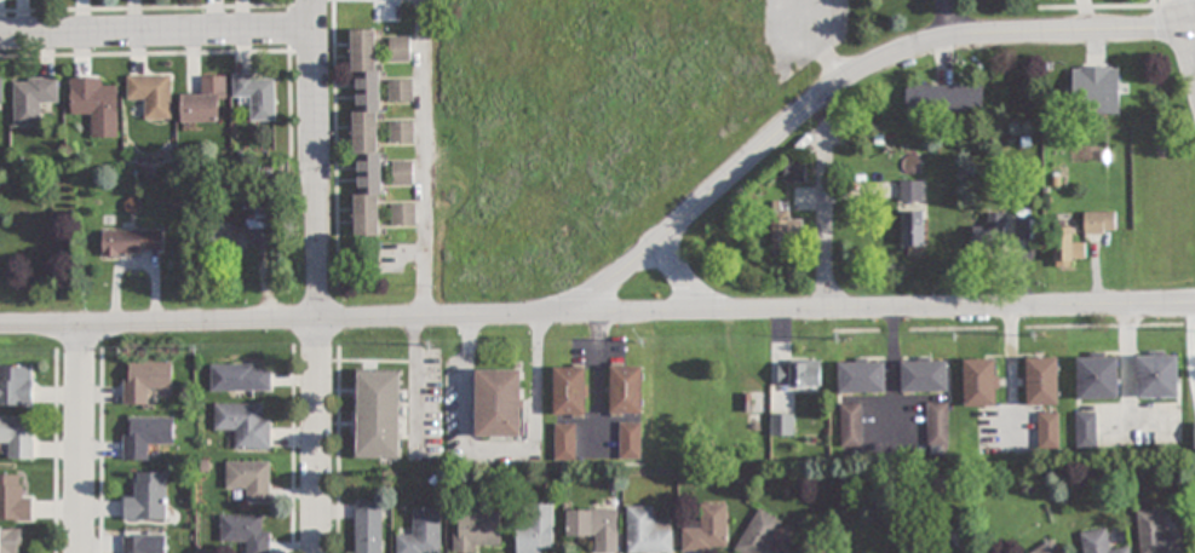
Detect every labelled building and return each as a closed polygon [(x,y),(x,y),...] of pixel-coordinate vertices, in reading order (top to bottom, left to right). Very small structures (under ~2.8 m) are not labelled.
[(379,30),(352,30),(354,238),(381,237),(379,30)] [(390,62),(410,62),(410,38),(390,38),(390,62)] [(1073,67),(1073,115),(1119,115),(1119,67),(1073,67)] [(171,76),(128,76),(128,100),(142,100),(142,120),(171,120),(171,76)] [(104,77),(70,77),(71,115),(93,115),(93,137),(118,137),(118,89),(104,89),(104,77)] [(202,96),(181,96),(181,125),(219,124),(219,102),(225,102),(225,78),(201,78),(202,96)] [(233,100),(250,100),(250,123),(275,123),(275,78),(233,78),(233,100)] [(14,127),(43,127),(42,103),(59,103),(59,79),(14,79),(14,127)] [(412,80),(389,80),(389,102),(412,102),(412,80)] [(983,86),(907,86),(907,114),(983,114),(983,86)] [(390,143),(413,143),(413,122),(390,122),(390,143)] [(414,161),(393,161),(393,185),(414,185),(414,161)] [(785,182),(806,182),(806,162),(785,162),(785,182)] [(900,202),(922,202),(922,181),(900,181),(900,202)] [(773,255),(803,255),(803,220),(787,220),(787,202),(773,202),(773,255)] [(392,226),(415,226),(415,204),(392,204),(392,226)] [(924,246),(924,210),(904,210),(904,246),(924,246)] [(1116,234),(1116,212),(1084,212),(1084,234),(1116,234)] [(1004,214),(987,214),(987,226),(973,226),(973,244),(1004,244),(1004,214)] [(220,253),(269,253),(269,226),(220,226),(220,253)] [(1056,261),(1085,261),(1085,244),(1073,244),(1073,229),(1056,229),(1056,261)] [(161,232),(103,232),(103,256),(161,256),(161,232)] [(1119,399),(1119,353),(1076,353),(1076,399),(1119,399)] [(1137,354),(1137,399),(1178,399),(1178,354),(1137,354)] [(1059,357),(1026,357),(1026,406),(1059,406),(1059,357)] [(964,359),(964,408),(996,408),(996,359),(964,359)] [(822,360),(779,360),(779,387),(822,387),(822,360)] [(125,361),(124,405),(149,406),(149,391),(172,391),(172,363),(125,361)] [(839,361),(839,393),(885,393),(885,361),(839,361)] [(901,361),(901,393),(948,393),(948,361),(901,361)] [(0,366),(0,407),(34,407),(34,366),(0,366)] [(611,416),(642,416),(642,367),(611,367),(611,416)] [(212,393),(272,393),(272,368),(212,368),(212,393)] [(587,417),(587,368),(554,368),(554,417),(587,417)] [(522,438),(522,370),(476,370),(476,438),(522,438)] [(403,372),(357,371),(356,459),(403,459),(403,372)] [(841,450),(861,450),(861,404),(841,404),(841,450)] [(270,450),(270,406),(215,405),(214,434),(236,434),(235,450),(270,450)] [(1096,413),(1076,413),(1076,448),(1096,448),(1096,413)] [(771,437),(794,437),(794,414),(771,414),(771,437)] [(0,417),(0,445),(9,445),(9,460),(34,460),(34,417),(0,417)] [(174,418),(123,418),(123,462),(149,462),(149,446),(174,446),(174,418)] [(641,423),(620,423),(620,460),(641,460),(641,423)] [(555,462),(575,462),(575,424),(555,424),(555,462)] [(269,463),(226,463),(226,490),(245,490),(245,503),(269,503),(269,463)] [(136,497),(123,498),(124,523),(167,523),(167,473),(135,473),(136,497)] [(0,476),(0,521),(33,521),(33,497),(21,497),(21,476),(0,476)] [(355,552),(381,552),(381,504),(355,504),(355,552)] [(682,552),(727,552),(727,505),(699,505),(699,528),(682,528),(682,552)] [(518,506),(518,552),(542,552),(542,549),(553,549),(553,506),(518,506)] [(672,521),(654,521),(654,508),(626,508),(626,552),(672,552),(672,521)] [(412,510),(412,535),(397,535),(397,552),(440,552),(440,510),(412,510)] [(593,540),(593,552),(617,552),(617,510),(567,510),(567,540),(593,540)] [(784,552),(774,547),(786,524),(758,510),(736,552),(784,552)] [(1163,532),(1162,511),(1137,513),(1140,552),(1182,552),(1181,531),(1163,532)] [(453,513),(453,552),(478,552),(478,546),(501,546),(501,513),(453,513)] [(269,515),(221,515),(221,543),(246,543),(246,552),(269,552),(269,515)] [(21,530),(0,530),(0,552),(21,552),(21,530)] [(1131,549),(1110,552),(1107,531),(1082,535),(1084,552),(1131,552),(1131,549)] [(1053,540),(1032,552),(1061,552),(1053,540)]
